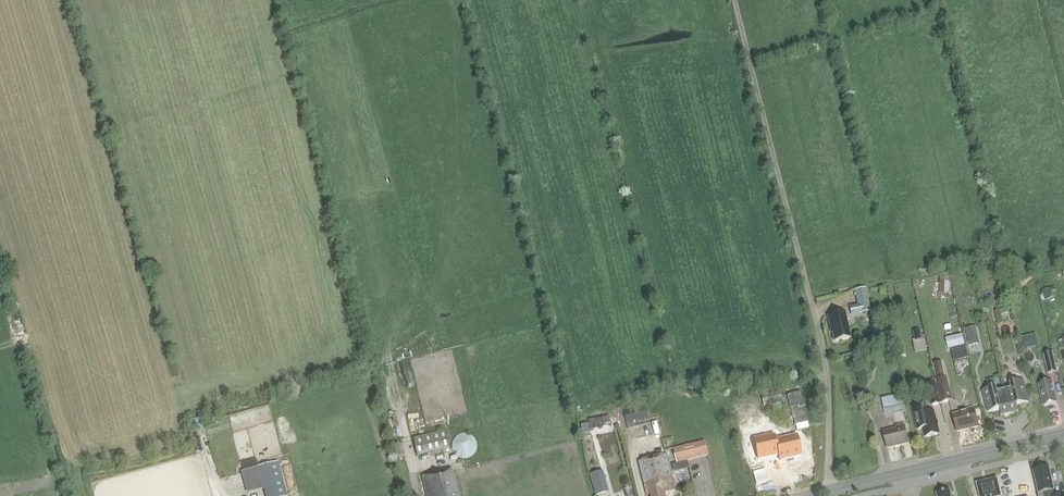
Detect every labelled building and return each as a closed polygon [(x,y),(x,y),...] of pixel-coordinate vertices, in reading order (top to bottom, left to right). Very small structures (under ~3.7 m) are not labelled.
[(949,282),(947,272),(939,274),(940,282),(939,282),(939,293),(949,294),(949,282)] [(857,305),(853,306),(855,315),(871,312),(865,288),(854,291),(857,305)] [(1052,297),(1050,289),(1043,290),(1045,301),(1052,297)] [(1000,316),(1009,314),(1004,299),(996,301),(1000,316)] [(1014,311),(1021,309),(1019,301),(1012,303),(1014,311)] [(834,342),(850,339),(845,312),(827,316),(831,333),(833,333),(834,342)] [(979,344),(975,326),(965,328),(969,346),(979,344)] [(922,329),(915,330),(916,339),(923,337),(922,329)] [(1038,333),(1023,336),(1026,348),(1041,345),(1038,333)] [(888,335),(881,337),(882,344),(890,342),(888,335)] [(968,358),(966,348),(951,351),(953,362),(968,358)] [(1057,372),(1052,352),(1043,354),(1047,375),(1057,372)] [(932,364),(936,381),(942,404),(953,401),(947,378),(945,378),(942,362),(932,364)] [(942,404),(936,381),(935,381),(935,383),(926,386),(931,407),(942,404)] [(1011,390),(1004,392),(1010,413),(1017,411),(1016,405),(1028,403),(1023,381),(1010,385),(1011,390)] [(1052,382),(1039,385),(1044,407),(1057,403),(1052,382)] [(1010,413),(1004,392),(997,393),(995,388),(983,391),(988,412),(1000,409),(1001,415),(1010,413)] [(781,403),(779,393),(761,397),(763,407),(781,403)] [(905,410),(901,394),(881,398),(884,414),(905,410)] [(933,412),(927,414),(925,404),(912,408),(918,430),(922,429),(924,438),(939,434),(933,412)] [(623,411),(626,425),(648,419),(644,406),(623,411)] [(956,432),(978,427),(974,408),(967,409),(967,412),(952,415),(956,432)] [(587,421),(587,424),(581,425),(584,438),(591,436),(590,431),(609,427),(606,417),(587,421)] [(754,425),(758,440),(775,435),(770,420),(754,425)] [(887,449),(908,444),(904,425),(896,426),(897,429),(883,433),(887,449)] [(449,449),(444,430),(413,438),(417,457),(449,449)] [(478,456),(477,435),(455,435),(455,456),(478,456)] [(797,436),(763,444),(767,458),(778,455),(779,461),(801,456),(797,436)] [(708,455),(705,441),(673,449),(676,463),(708,455)] [(404,456),(402,445),(394,446),(397,458),(404,456)] [(674,490),(665,456),(636,464),(644,495),(648,494),(650,495),(663,495),(663,493),(674,490)] [(278,463),(258,468),(265,495),(287,495),(278,463)] [(1054,490),(1049,468),(1040,470),(1039,469),(1036,469),(1035,471),(1033,471),(1039,494),(1039,495),(1055,495),(1054,490)] [(452,470),(423,478),(427,495),(459,495),(452,470)] [(603,471),(590,475),(596,495),(609,492),(603,471)] [(996,480),(977,485),(980,495),(1000,495),(996,480)]
